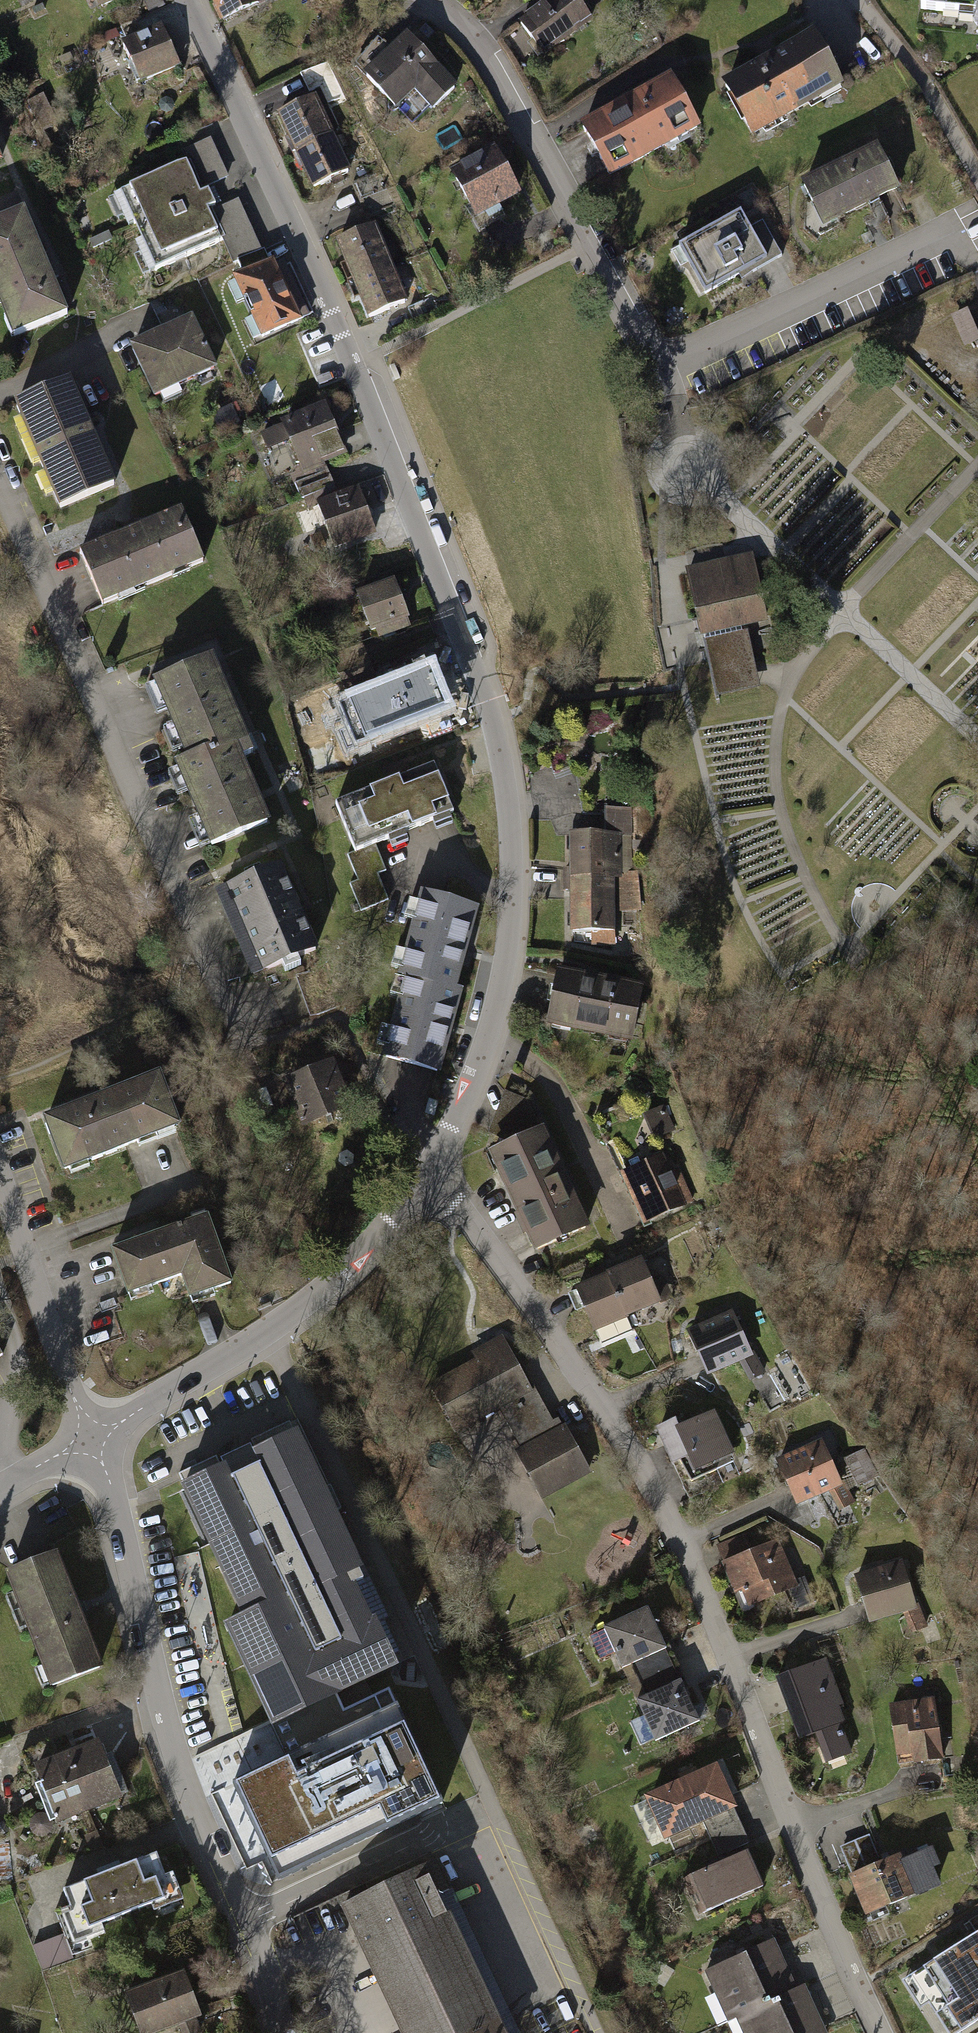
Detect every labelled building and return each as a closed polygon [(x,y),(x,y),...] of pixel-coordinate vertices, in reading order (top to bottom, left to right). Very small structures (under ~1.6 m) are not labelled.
[(100,13),(127,0),(95,0),(100,13)] [(220,28),(269,5),(267,0),(207,0),(220,28)] [(513,28),(537,62),(596,21),(582,0),(527,0),(536,12),(513,28)] [(909,6),(977,12),(977,0),(909,0),(909,6)] [(163,27),(123,46),(143,88),(182,69),(163,27)] [(812,32),(717,86),(748,140),(843,85),(812,32)] [(407,37),(363,78),(396,114),(416,96),(433,114),(458,91),(407,37)] [(701,125),(671,70),(579,121),(609,175),(701,125)] [(277,118),(295,157),(334,139),(317,100),(277,118)] [(295,157),(312,195),(352,177),(334,139),(295,157)] [(183,153),(188,163),(201,192),(230,178),(212,140),(183,153)] [(878,141),(801,179),(824,225),(901,187),(878,141)] [(494,149),(448,175),(476,224),(522,198),(494,149)] [(188,163),(114,197),(128,227),(135,224),(143,241),(136,244),(149,273),(223,239),(210,211),(209,209),(217,206),(209,190),(202,193),(201,192),(188,163)] [(238,198),(210,211),(223,239),(235,265),(238,263),(263,251),(238,198)] [(741,208),(679,243),(706,291),(738,273),(741,277),(782,254),(762,219),(751,226),(741,208)] [(0,224),(0,311),(13,341),(68,318),(24,214),(0,224)] [(336,246),(352,285),(393,268),(376,229),(336,246)] [(238,263),(245,277),(272,264),(266,250),(263,251),(238,263)] [(245,277),(235,282),(236,284),(229,287),(238,306),(245,303),(254,321),(246,325),(255,345),(263,342),(265,345),(306,326),(277,262),(272,264),(245,277)] [(352,285),(369,324),(409,307),(393,268),(352,285)] [(954,310),(967,340),(977,336),(977,321),(970,303),(954,310)] [(193,318),(130,349),(154,399),(217,368),(193,318)] [(14,404),(59,510),(117,486),(71,380),(14,404)] [(325,400),(279,420),(280,423),(287,440),(302,475),(324,466),(323,463),(347,453),(325,400)] [(280,423),(259,432),(266,449),(287,440),(280,423)] [(357,484),(314,501),(333,549),(376,532),(357,484)] [(80,552),(103,606),(205,562),(182,508),(128,531),(80,552)] [(685,567),(701,636),(769,620),(754,551),(685,567)] [(393,577),(354,592),(369,632),(375,630),(378,638),(410,626),(407,618),(409,617),(393,577)] [(760,686),(747,630),(704,640),(717,696),(760,686)] [(212,656),(152,682),(185,759),(173,764),(209,848),(270,822),(243,757),(253,752),(249,743),(212,656)] [(434,660),(339,697),(358,743),(452,706),(434,660)] [(336,801),(356,852),(349,855),(359,880),(350,884),(361,910),(389,899),(379,874),(388,871),(377,845),(455,813),(434,761),(336,801)] [(569,832),(570,876),(614,876),(622,876),(621,831),(569,832)] [(215,892),(252,978),(319,950),(283,863),(215,892)] [(615,945),(614,876),(570,876),(570,932),(591,931),(591,945),(615,945)] [(396,974),(403,976),(456,990),(457,985),(479,905),(420,889),(417,901),(408,899),(404,915),(412,918),(403,950),(395,947),(391,964),(399,966),(396,974)] [(323,966),(296,976),(310,1016),(337,1007),(323,966)] [(645,984),(558,966),(546,1024),(633,1042),(645,984)] [(463,987),(457,985),(456,990),(403,976),(403,978),(394,975),(390,992),(398,994),(389,1027),(381,1025),(376,1041),(385,1043),(381,1056),(440,1072),(452,1027),(463,987)] [(281,1079),(301,1128),(353,1106),(333,1058),(281,1079)] [(41,1118),(61,1171),(148,1137),(175,1126),(155,1074),(41,1118)] [(487,1133),(508,1141),(539,1127),(526,1099),(504,1090),(487,1133)] [(674,1129),(673,1107),(651,1108),(652,1130),(674,1129)] [(487,1151),(534,1252),(590,1226),(543,1125),(539,1127),(508,1141),(487,1151)] [(620,1172),(644,1225),(686,1205),(695,1201),(680,1168),(672,1172),(663,1153),(620,1172)] [(204,1212),(112,1247),(128,1290),(179,1271),(187,1293),(201,1287),(228,1277),(204,1212)] [(571,1295),(589,1338),(667,1305),(649,1262),(571,1295)] [(687,1330),(708,1377),(754,1356),(732,1309),(687,1330)] [(528,1386),(503,1340),(474,1355),(477,1362),(432,1386),(455,1429),(499,1405),(524,1450),(518,1453),(541,1495),(588,1470),(565,1427),(557,1431),(531,1384),(528,1386)] [(656,1442),(676,1486),(735,1459),(715,1415),(656,1442)] [(364,1581),(290,1422),(252,1440),(259,1455),(223,1472),(216,1456),(179,1473),(247,1618),(229,1626),(274,1723),(290,1715),(336,1693),(402,1663),(381,1620),(389,1616),(371,1577),(364,1581)] [(830,1440),(773,1464),(792,1511),(828,1495),(836,1514),(858,1505),(830,1440)] [(788,1540),(721,1565),(739,1613),(806,1587),(788,1540)] [(56,1551),(2,1573),(48,1689),(102,1668),(56,1551)] [(903,1561),(854,1576),(870,1624),(918,1609),(903,1561)] [(647,1608),(603,1628),(622,1670),(666,1650),(647,1608)] [(827,1659),(775,1678),(799,1740),(845,1723),(839,1707),(844,1705),(827,1659)] [(680,1681),(636,1701),(655,1743),(699,1722),(680,1681)] [(336,1693),(290,1715),(307,1750),(236,1783),(281,1877),(442,1801),(390,1690),(344,1711),(336,1693)] [(935,1697),(889,1704),(898,1767),(944,1761),(935,1697)] [(51,1763),(25,1773),(47,1829),(120,1801),(98,1745),(65,1758),(51,1763)] [(717,1766),(640,1800),(662,1848),(739,1814),(717,1766)] [(928,1847),(849,1877),(865,1918),(944,1888),(928,1847)] [(752,1855),(686,1883),(701,1920),(768,1892),(752,1855)] [(98,1880),(53,1897),(69,1942),(179,1902),(163,1857),(117,1874),(98,1880)] [(400,2032),(509,2032),(452,1914),(446,1917),(437,1897),(455,1888),(441,1858),(340,1906),(400,2032)] [(916,1971),(956,2032),(958,2032),(977,2020),(977,1931),(916,1971)] [(796,1987),(773,1936),(697,1972),(721,2023),(730,2019),(737,2032),(831,2032),(807,1982),(796,1987)] [(121,1999),(136,2032),(171,2032),(201,2021),(182,1974),(121,1999)]
